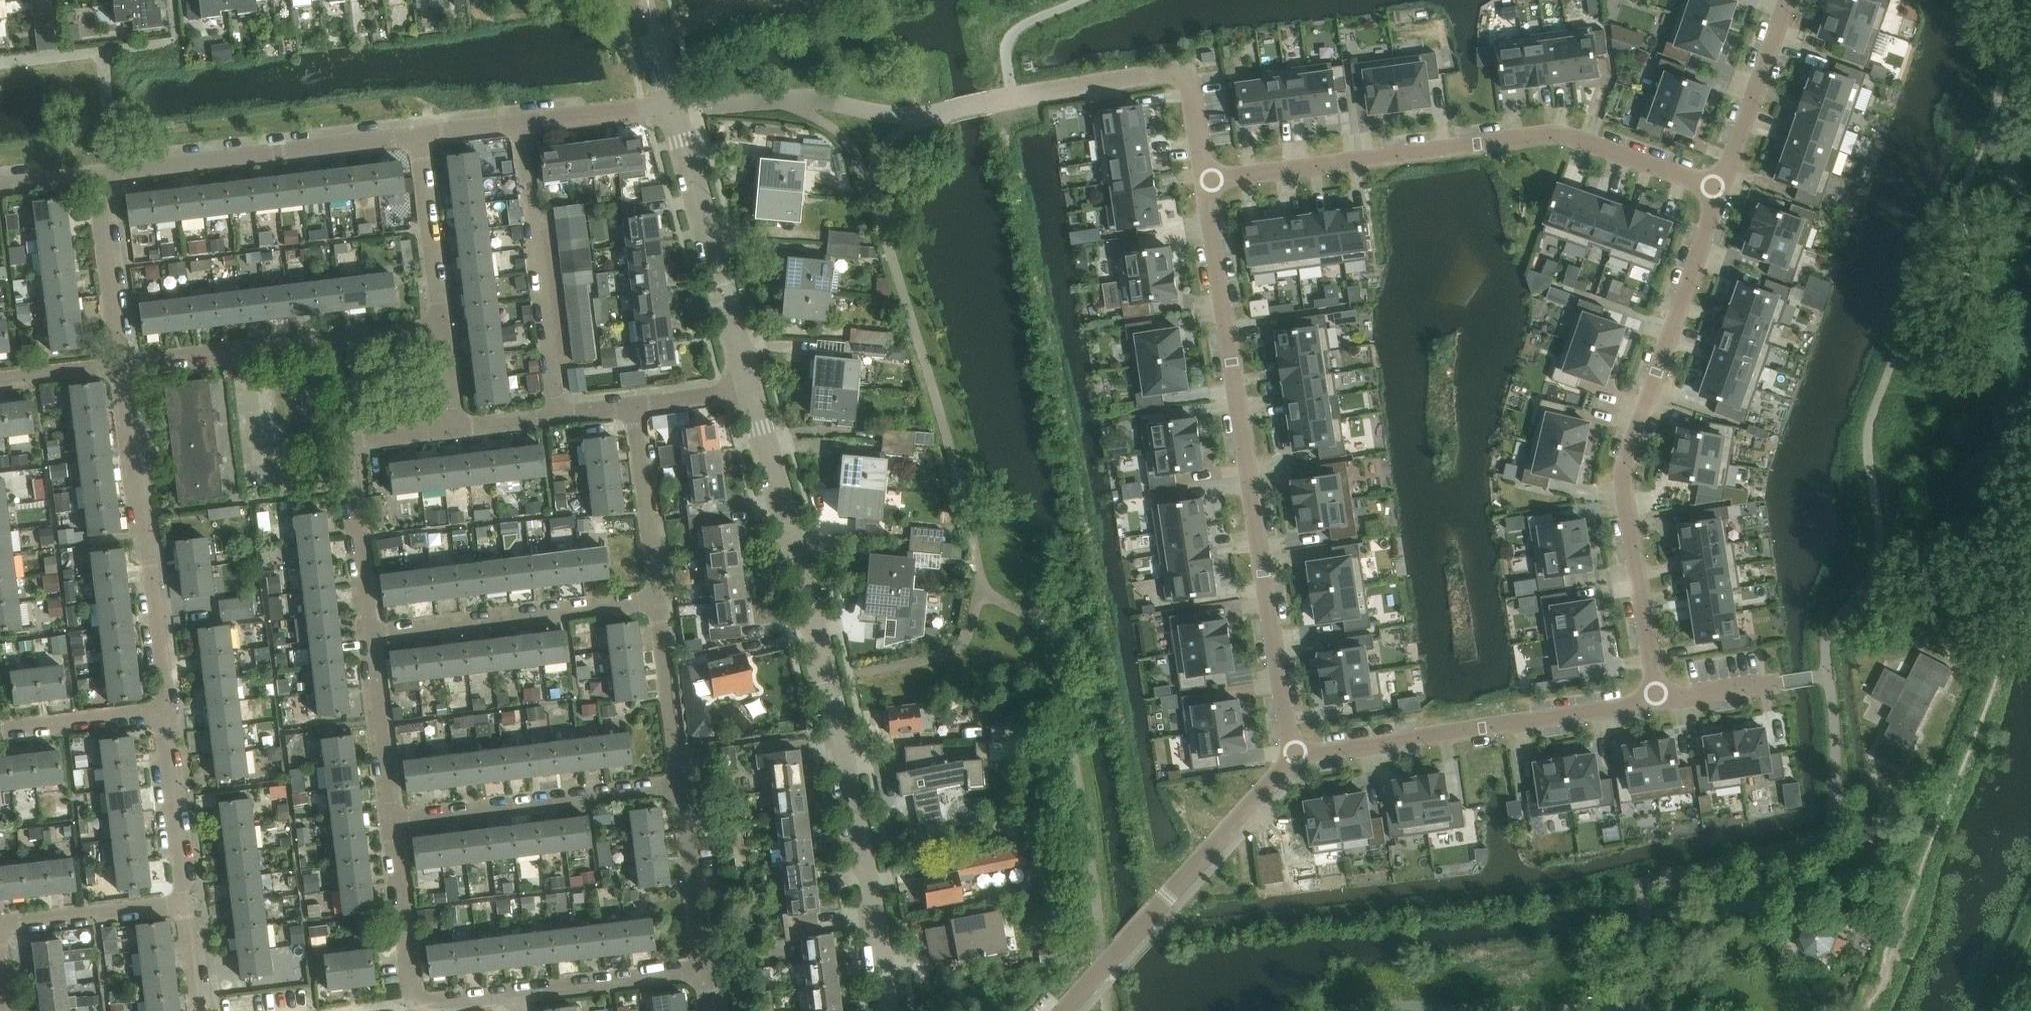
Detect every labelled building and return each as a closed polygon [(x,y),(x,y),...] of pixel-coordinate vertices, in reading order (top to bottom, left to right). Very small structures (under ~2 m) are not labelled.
[(227,0),(199,0),(201,20),(221,17),(220,13),(229,12),(227,0)] [(229,12),(237,11),(238,15),(257,13),(256,2),(255,0),(227,0),(229,12)] [(293,9),(312,6),(312,1),(320,0),(292,0),(293,9)] [(1678,15),(1728,32),(1731,23),(1731,22),(1737,4),(1727,0),(1683,0),(1678,15)] [(1828,14),(1829,14),(1881,33),(1892,0),(1864,0),(1863,0),(1833,0),(1828,14)] [(154,1),(113,6),(116,25),(132,23),(133,32),(162,28),(161,18),(156,18),(154,1)] [(1504,21),(1520,18),(1519,7),(1503,9),(1504,21)] [(1829,14),(1820,38),(1848,48),(1843,59),(1868,68),(1873,54),(1864,51),(1871,31),(1880,34),(1881,33),(1829,14)] [(1725,42),(1728,32),(1678,15),(1664,55),(1689,64),(1693,52),(1717,61),(1724,42),(1725,42)] [(1595,40),(1606,39),(1605,31),(1593,32),(1593,28),(1568,31),(1575,81),(1600,78),(1597,56),(1596,48),(1595,40)] [(1568,31),(1546,34),(1552,84),(1575,81),(1568,31)] [(1546,34),(1523,37),(1530,87),(1552,85),(1552,84),(1546,34)] [(1505,91),(1530,87),(1523,37),(1498,41),(1505,91)] [(1596,48),(1607,47),(1606,39),(1595,40),(1596,48)] [(1233,58),(1232,46),(1224,48),(1225,59),(1233,58)] [(1596,48),(1597,56),(1609,55),(1607,47),(1596,48)] [(1437,53),(1395,59),(1402,112),(1412,110),(1412,109),(1432,107),(1428,81),(1441,80),(1437,53)] [(1391,113),(1402,112),(1395,59),(1352,65),(1356,91),(1368,90),(1372,115),(1391,112),(1391,113)] [(1650,95),(1702,113),(1710,90),(1683,80),(1687,69),(1662,60),(1650,95)] [(1332,63),(1307,67),(1314,117),(1339,113),(1336,92),(1335,84),(1334,76),(1346,75),(1345,66),(1333,68),(1332,63)] [(1816,69),(1808,93),(1855,109),(1864,85),(1856,83),(1849,80),(1841,78),(1845,66),(1837,64),(1833,75),(1816,69)] [(1845,66),(1841,78),(1849,80),(1852,69),(1845,66)] [(1292,120),(1314,117),(1307,67),(1285,70),(1292,120)] [(1852,69),(1849,80),(1856,83),(1860,72),(1852,69)] [(1292,120),(1285,70),(1262,73),(1269,123),(1292,120)] [(1860,72),(1856,83),(1864,85),(1868,74),(1860,72)] [(1244,126),(1269,123),(1262,73),(1261,73),(1262,82),(1239,86),(1241,100),(1237,100),(1238,112),(1242,112),(1244,126)] [(1346,75),(1334,76),(1335,84),(1347,82),(1346,75)] [(1347,82),(1335,84),(1336,92),(1348,90),(1347,82)] [(1807,92),(1800,114),(1848,131),(1855,109),(1808,93),(1807,92)] [(1650,95),(1637,131),(1662,139),(1666,128),(1694,137),(1695,133),(1702,114),(1702,113),(1650,95)] [(1115,100),(1117,112),(1125,110),(1123,98),(1123,99),(1115,100)] [(1117,112),(1115,100),(1107,101),(1109,113),(1117,112)] [(1099,102),(1101,114),(1103,113),(1109,113),(1107,101),(1099,102)] [(1117,112),(1109,113),(1101,114),(1099,102),(1092,103),(1091,103),(1097,140),(1147,132),(1143,108),(1125,110),(1117,112)] [(1800,114),(1793,136),(1840,152),(1848,131),(1800,114)] [(1097,140),(1100,162),(1150,155),(1147,132),(1097,140)] [(1793,136),(1785,157),(1833,174),(1840,152),(1793,136)] [(615,140),(618,173),(644,169),(640,137),(615,140)] [(618,173),(615,140),(589,143),(593,176),(618,173)] [(589,143),(565,147),(569,179),(593,176),(589,143)] [(799,159),(831,162),(832,148),(801,146),(799,159)] [(569,179),(565,147),(539,150),(543,182),(569,179)] [(447,157),(450,183),(480,179),(477,153),(447,157)] [(1154,177),(1150,155),(1100,162),(1104,185),(1154,177)] [(1785,157),(1777,181),(1800,189),(1795,200),(1821,209),(1833,174),(1785,157)] [(375,166),(379,196),(404,193),(400,163),(375,166)] [(760,191),(800,194),(803,166),(762,163),(760,191)] [(350,169),(354,199),(379,196),(375,166),(350,169)] [(325,172),(329,202),(354,199),(350,169),(325,172)] [(301,175),(304,205),(329,202),(325,172),(301,175)] [(304,205),(301,175),(276,178),(280,208),(304,205)] [(1154,177),(1104,185),(1104,186),(1113,185),(1117,205),(1107,207),(1157,200),(1154,177)] [(251,181),(255,211),(280,208),(276,178),(251,181)] [(480,179),(450,183),(453,207),(483,204),(480,179)] [(251,181),(226,184),(230,214),(255,211),(251,181)] [(226,184),(201,187),(205,217),(230,214),(226,184)] [(1568,242),(1584,194),(1560,186),(1544,233),(1568,242)] [(201,187),(177,190),(180,220),(205,217),(201,187)] [(180,220),(177,190),(151,194),(155,224),(180,220)] [(800,194),(760,191),(757,218),(797,222),(800,194)] [(155,224),(151,194),(126,197),(129,227),(155,224)] [(1584,194),(1568,242),(1589,249),(1606,202),(1584,194)] [(33,203),(37,229),(68,225),(65,199),(33,203)] [(1107,207),(1111,232),(1161,225),(1157,200),(1107,207)] [(1606,202),(1589,249),(1590,250),(1592,245),(1611,252),(1610,256),(1611,257),(1627,209),(1606,202)] [(453,207),(456,232),(486,229),(483,204),(453,207)] [(554,209),(556,220),(584,217),(582,205),(554,209)] [(1760,211),(1753,231),(1805,249),(1818,213),(1793,205),(1789,216),(1762,207),(1760,211)] [(1627,209),(1611,257),(1632,264),(1649,217),(1649,216),(1627,209)] [(1366,237),(1370,236),(1369,224),(1365,224),(1363,210),(1338,213),(1345,264),(1370,260),(1366,237)] [(1345,264),(1338,213),(1316,216),(1322,267),(1345,264)] [(623,219),(626,245),(658,241),(655,215),(623,219)] [(1300,270),(1322,267),(1316,216),(1315,216),(1315,217),(1293,220),(1300,270)] [(556,220),(557,231),(585,228),(584,217),(556,220)] [(1649,217),(1632,264),(1656,272),(1663,250),(1667,252),(1671,240),(1668,239),(1672,225),(1649,217)] [(1277,273),(1300,270),(1293,220),(1270,223),(1277,273)] [(1247,240),(1243,241),(1245,253),(1249,253),(1252,276),(1277,273),(1270,223),(1246,226),(1247,240)] [(37,229),(40,253),(71,249),(68,225),(37,229)] [(586,238),(585,228),(557,231),(559,242),(586,238)] [(456,232),(459,257),(489,253),(486,229),(456,232)] [(1084,232),(1086,244),(1102,242),(1100,230),(1084,232)] [(1753,231),(1745,254),(1772,264),(1768,276),(1793,284),(1805,249),(1753,231)] [(827,245),(859,248),(860,235),(828,232),(827,245)] [(559,242),(560,253),(588,249),(586,238),(559,242)] [(400,242),(404,273),(413,272),(409,241),(400,242)] [(626,245),(629,270),(662,266),(658,241),(626,245)] [(1120,282),(1174,274),(1170,249),(1142,254),(1140,241),(1114,245),(1120,282)] [(859,248),(827,245),(826,257),(858,260),(859,248)] [(9,249),(11,257),(25,255),(24,246),(9,249)] [(74,273),(71,249),(40,253),(43,277),(74,273)] [(560,253),(561,264),(589,261),(588,249),(560,253)] [(489,253),(459,257),(463,282),(492,278),(489,253)] [(25,255),(11,257),(12,266),(26,264),(25,255)] [(1554,279),(1560,264),(1549,260),(1543,275),(1554,279)] [(561,264),(563,275),(590,271),(589,261),(561,264)] [(787,289),(827,293),(837,294),(839,271),(829,270),(830,265),(790,262),(787,289)] [(662,266),(629,270),(632,295),(665,291),(662,266)] [(590,271),(563,275),(564,286),(586,283),(592,283),(590,271)] [(43,277),(46,301),(77,298),(74,273),(43,277)] [(364,278),(368,307),(395,304),(391,274),(364,278)] [(1125,320),(1152,315),(1150,303),(1178,299),(1177,295),(1178,295),(1175,274),(1174,274),(1120,282),(1125,320)] [(1575,289),(1578,281),(1567,277),(1564,285),(1575,289)] [(368,307),(364,278),(338,281),(342,311),(368,307)] [(492,278),(463,282),(466,307),(495,303),(492,278)] [(1741,284),(1733,308),(1780,325),(1793,289),(1768,280),(1763,292),(1741,284)] [(314,284),(317,314),(342,311),(338,281),(314,284)] [(1575,289),(1587,293),(1589,285),(1578,281),(1575,289)] [(586,283),(564,286),(566,298),(588,296),(586,283)] [(314,284),(289,287),(292,317),(317,314),(314,284)] [(1362,302),(1360,286),(1348,288),(1350,304),(1362,302)] [(292,317),(289,287),(264,290),(268,320),(292,317)] [(827,293),(787,289),(785,317),(825,320),(827,293)] [(239,293),(243,323),(268,320),(264,290),(239,293)] [(632,295),(635,320),(668,316),(665,291),(632,295)] [(1607,300),(1618,304),(1621,296),(1610,292),(1607,300)] [(243,323),(239,293),(214,296),(218,326),(243,323)] [(214,296),(189,299),(193,329),(218,326),(214,296)] [(566,298),(567,311),(589,308),(588,296),(566,298)] [(1630,308),(1632,300),(1621,296),(1618,304),(1630,308)] [(1328,307),(1340,305),(1338,297),(1327,299),(1328,307)] [(46,301),(49,326),(80,322),(77,298),(46,301)] [(608,323),(606,307),(605,298),(593,300),(596,324),(608,323)] [(189,299),(165,302),(168,332),(193,329),(189,299)] [(1315,301),(1316,309),(1328,307),(1327,299),(1315,301)] [(1581,300),(1567,340),(1617,358),(1620,348),(1619,348),(1626,329),(1602,320),(1606,309),(1581,300)] [(168,332),(165,302),(139,305),(143,335),(168,332)] [(466,307),(469,332),(499,328),(495,303),(466,307)] [(1282,306),(1283,314),(1295,312),(1294,304),(1282,306)] [(1283,314),(1282,306),(1270,308),(1271,316),(1283,314)] [(567,311),(569,324),(591,321),(589,308),(567,311)] [(1732,308),(1725,329),(1725,330),(1773,346),(1773,345),(1769,344),(1776,324),(1780,326),(1780,325),(1733,308),(1732,308)] [(1360,310),(1337,310),(1337,323),(1360,323),(1360,310)] [(1326,315),(1318,316),(1320,328),(1312,329),(1304,330),(1296,332),(1278,334),(1281,359),(1331,352),(1326,315)] [(668,316),(635,320),(639,345),(671,341),(668,316)] [(1320,328),(1318,316),(1310,317),(1312,329),(1320,328)] [(1312,329),(1310,317),(1302,319),(1304,330),(1312,329)] [(1302,319),(1294,320),(1296,332),(1304,330),(1302,319)] [(9,352),(5,321),(0,321),(0,353),(9,352)] [(569,324),(570,337),(592,334),(591,321),(569,324)] [(1137,367),(1185,360),(1184,349),(1183,350),(1180,330),(1154,334),(1153,321),(1126,325),(1129,341),(1133,340),(1137,367)] [(80,322),(49,326),(52,352),(83,348),(80,322)] [(499,328),(469,332),(472,356),(502,353),(499,328)] [(855,343),(887,347),(888,334),(856,330),(855,343)] [(1725,330),(1718,351),(1765,368),(1773,346),(1725,330)] [(570,337),(572,349),(594,346),(592,334),(570,337)] [(1567,340),(1553,381),(1578,389),(1582,377),(1606,386),(1612,367),(1613,367),(1617,358),(1567,340)] [(671,341),(639,345),(642,370),(674,366),(671,341)] [(815,388),(854,391),(857,356),(886,359),(887,347),(855,343),(846,343),(844,362),(817,360),(815,388)] [(594,346),(572,349),(573,362),(596,359),(594,346)] [(1718,351),(1710,373),(1758,389),(1765,368),(1718,351)] [(1331,353),(1331,352),(1281,359),(1284,382),(1335,374),(1335,373),(1330,374),(1327,353),(1331,353)] [(472,356),(475,381),(505,377),(502,353),(472,356)] [(1185,360),(1137,367),(1142,394),(1137,395),(1139,410),(1165,406),(1164,394),(1189,390),(1186,370),(1187,370),(1185,360)] [(573,390),(587,388),(585,367),(570,368),(573,390)] [(1710,373),(1702,396),(1719,402),(1715,414),(1723,416),(1727,405),(1734,408),(1742,410),(1749,413),(1758,389),(1710,373)] [(1335,374),(1284,382),(1285,382),(1288,404),(1338,397),(1335,374)] [(505,377),(475,381),(478,407),(508,403),(505,377)] [(166,387),(180,502),(222,497),(218,466),(224,466),(223,456),(217,457),(212,422),(218,421),(217,412),(211,412),(207,382),(166,387)] [(70,387),(73,412),(104,408),(101,383),(70,387)] [(854,391),(815,388),(812,416),(818,417),(818,416),(832,418),(832,422),(838,422),(838,425),(851,426),(852,419),(854,391)] [(1338,397),(1288,404),(1292,427),(1342,419),(1341,418),(1332,420),(1329,399),(1338,398),(1338,397)] [(1543,400),(1533,442),(1584,454),(1587,444),(1586,444),(1590,424),(1565,418),(1568,406),(1543,400)] [(3,405),(7,437),(33,433),(29,402),(3,405)] [(1727,405),(1723,416),(1730,419),(1734,408),(1727,405)] [(104,408),(73,412),(76,437),(107,433),(104,408)] [(1734,408),(1730,419),(1738,422),(1742,410),(1734,408)] [(1742,410),(1738,422),(1746,424),(1749,413),(1742,410)] [(677,412),(654,415),(656,426),(679,423),(677,412)] [(1140,416),(1146,453),(1201,445),(1198,424),(1197,424),(1197,420),(1168,424),(1166,412),(1140,416)] [(1342,419),(1292,427),(1296,452),(1319,448),(1321,460),(1347,456),(1342,419)] [(1680,430),(1676,455),(1730,465),(1737,428),(1711,423),(1709,435),(1680,430)] [(683,429),(686,455),(718,451),(715,425),(683,429)] [(883,442),(914,445),(915,432),(884,429),(883,442)] [(110,458),(107,433),(76,437),(79,462),(110,458)] [(925,433),(924,445),(932,446),(933,434),(925,433)] [(583,441),(587,467),(617,463),(613,437),(583,441)] [(842,487),(882,491),(885,455),(913,458),(914,445),(883,442),(882,453),(872,453),(871,456),(865,455),(865,460),(844,458),(842,487)] [(1533,442),(1523,483),(1549,489),(1551,477),(1576,483),(1581,464),(1582,464),(1584,454),(1533,442)] [(1204,470),(1200,445),(1146,453),(1151,490),(1178,486),(1176,474),(1204,470)] [(516,449),(519,479),(545,476),(541,446),(516,449)] [(658,448),(659,458),(671,457),(670,446),(658,448)] [(516,449),(491,452),(495,482),(519,479),(516,449)] [(722,476),(718,451),(686,455),(689,480),(722,476)] [(466,456),(470,485),(495,482),(491,452),(466,456)] [(551,456),(553,471),(571,469),(569,454),(551,456)] [(1672,476),(1672,480),(1700,485),(1698,497),(1724,502),(1730,465),(1676,455),(1672,476)] [(441,459),(445,488),(470,485),(466,456),(441,459)] [(671,457),(659,458),(661,468),(672,466),(671,457)] [(11,466),(10,458),(0,459),(0,467),(11,466)] [(110,458),(79,462),(82,487),(114,483),(110,458)] [(417,462),(420,492),(445,488),(441,459),(417,462)] [(420,492),(417,462),(388,465),(392,495),(420,492)] [(1353,499),(1347,462),(1321,466),(1323,479),(1294,483),(1295,487),(1294,487),(1298,508),(1353,499)] [(617,463),(587,467),(590,492),(620,488),(617,463)] [(686,506),(687,518),(717,514),(716,502),(725,501),(722,476),(689,480),(692,505),(686,506)] [(14,479),(14,489),(30,488),(29,478),(14,479)] [(1127,497),(1144,494),(1142,482),(1125,484),(1127,497)] [(82,487),(85,511),(117,507),(114,483),(82,487)] [(882,491),(842,487),(839,514),(856,516),(854,536),(865,536),(866,523),(878,524),(879,518),(882,491)] [(620,488),(590,492),(593,517),(623,513),(620,488)] [(1180,492),(1172,494),(1173,505),(1182,504),(1180,492)] [(1166,507),(1173,505),(1172,494),(1164,495),(1166,507)] [(1157,533),(1207,526),(1203,501),(1182,504),(1173,505),(1166,507),(1164,495),(1156,496),(1158,508),(1153,509),(1157,533)] [(371,498),(375,529),(384,528),(380,496),(371,498)] [(1353,499),(1298,508),(1302,533),(1330,528),(1332,541),(1358,537),(1353,499)] [(9,531),(6,506),(0,507),(0,532),(9,531)] [(117,507),(85,511),(89,536),(120,532),(117,507)] [(240,517),(239,507),(208,511),(209,520),(240,517)] [(1728,507),(1721,508),(1722,520),(1726,520),(1730,520),(1728,507)] [(1721,508),(1713,510),(1714,521),(1722,520),(1721,508)] [(1713,510),(1705,511),(1707,523),(1714,521),(1713,510)] [(1699,524),(1681,526),(1685,551),(1734,544),(1734,543),(1729,543),(1726,520),(1722,520),(1714,521),(1707,523),(1705,511),(1697,512),(1699,524)] [(299,517),(302,542),(327,539),(324,513),(299,517)] [(717,514),(687,518),(689,529),(702,528),(705,554),(738,550),(735,523),(719,526),(717,514)] [(1555,514),(1529,518),(1535,555),(1589,546),(1585,521),(1557,526),(1555,514)] [(1157,533),(1160,556),(1210,548),(1207,526),(1157,533)] [(909,541),(941,544),(942,530),(911,527),(909,541)] [(0,532),(0,557),(12,555),(9,531),(0,532)] [(427,535),(430,559),(435,558),(437,550),(445,549),(443,533),(427,535)] [(404,551),(403,536),(381,538),(382,553),(404,551)] [(176,542),(180,570),(210,566),(206,538),(176,542)] [(327,539),(302,542),(304,567),(330,563),(327,539)] [(941,544),(909,541),(908,553),(940,556),(941,544)] [(943,544),(942,556),(960,557),(961,545),(943,544)] [(1312,584),(1313,594),(1366,586),(1359,544),(1333,548),(1335,560),(1310,564),(1313,584),(1312,584)] [(1685,551),(1684,551),(1687,574),(1688,574),(1738,566),(1734,544),(1685,551)] [(1589,546),(1535,555),(1541,592),(1567,588),(1565,575),(1593,571),(1592,567),(1593,567),(1590,546),(1589,546)] [(1160,556),(1164,578),(1213,571),(1214,571),(1210,548),(1160,556)] [(91,553),(94,578),(125,574),(122,549),(91,553)] [(579,552),(583,582),(608,579),(605,549),(579,552)] [(705,554),(708,579),(741,574),(738,550),(705,554)] [(583,582),(579,552),(554,555),(558,585),(583,582)] [(869,586),(909,589),(912,561),(899,559),(900,554),(892,554),(892,559),(872,557),(869,586)] [(15,579),(12,555),(0,557),(0,581),(15,579)] [(529,558),(533,588),(558,585),(554,555),(529,558)] [(533,588),(529,558),(504,561),(508,591),(533,588)] [(504,561),(480,564),(483,594),(508,591),(504,561)] [(304,567),(307,591),(333,588),(330,563),(304,567)] [(455,567),(459,597),(483,594),(480,564),(455,567)] [(210,566),(180,570),(183,598),(213,594),(210,566)] [(1738,566),(1688,574),(1692,596),(1741,589),(1738,566)] [(455,567),(430,570),(434,600),(459,597),(455,567)] [(405,573),(409,603),(434,600),(430,570),(405,573)] [(674,572),(675,583),(687,581),(686,570),(674,572)] [(1217,596),(1213,571),(1164,578),(1167,603),(1217,596)] [(409,603),(405,573),(380,577),(383,607),(409,603)] [(46,574),(46,591),(61,590),(60,574),(46,574)] [(125,574),(94,578),(97,603),(128,599),(125,574)] [(741,574),(708,579),(711,603),(744,599),(741,574)] [(18,604),(15,579),(0,581),(0,606),(18,604)] [(687,581),(675,583),(676,591),(688,590),(687,581)] [(64,583),(67,603),(76,602),(73,582),(64,583)] [(909,589),(869,586),(866,613),(887,615),(887,619),(894,620),(894,616),(907,617),(909,589)] [(1372,629),(1366,586),(1313,594),(1315,605),(1316,605),(1319,624),(1344,620),(1346,633),(1372,629)] [(307,591),(310,617),(336,614),(333,588),(307,591)] [(1741,589),(1692,596),(1695,619),(1735,613),(1732,591),(1741,590),(1741,589)] [(1568,593),(1542,597),(1548,640),(1601,631),(1599,621),(1598,621),(1595,602),(1570,606),(1568,593)] [(1540,596),(1522,597),(1522,611),(1540,611),(1540,596)] [(219,601),(221,623),(254,618),(252,597),(219,601)] [(40,601),(41,609),(60,607),(59,599),(40,601)] [(131,624),(128,599),(97,603),(100,628),(131,624)] [(744,599),(711,603),(713,618),(709,619),(710,629),(709,629),(710,641),(742,637),(740,625),(747,624),(744,599)] [(0,606),(0,632),(21,629),(18,604),(0,606)] [(1143,607),(1145,615),(1156,613),(1155,605),(1143,607)] [(66,608),(69,627),(79,626),(77,606),(66,608)] [(1197,613),(1171,617),(1176,654),(1231,646),(1228,625),(1227,621),(1199,626),(1197,613)] [(1735,613),(1695,619),(1699,643),(1722,640),(1724,652),(1750,648),(1748,635),(1739,636),(1735,613)] [(336,614),(310,617),(313,642),(339,638),(336,614)] [(607,626),(610,652),(640,648),(636,623),(607,626)] [(901,636),(932,639),(934,626),(902,623),(901,636)] [(100,628),(103,653),(134,649),(131,624),(100,628)] [(198,630),(201,655),(231,651),(228,626),(198,630)] [(1601,631),(1548,640),(1548,641),(1558,639),(1562,665),(1553,667),(1555,682),(1581,678),(1579,665),(1604,661),(1601,642),(1602,642),(1601,631)] [(539,635),(543,665),(568,662),(564,632),(539,635)] [(514,638),(518,668),(543,665),(539,635),(514,638)] [(1324,680),(1379,672),(1379,671),(1369,672),(1366,651),(1375,650),(1373,635),(1347,639),(1349,651),(1321,655),(1321,659),(1324,680)] [(51,638),(53,656),(68,654),(66,636),(51,638)] [(342,663),(339,638),(313,642),(316,666),(342,663)] [(489,641),(493,671),(518,668),(514,638),(489,641)] [(493,671),(489,641),(464,644),(468,674),(493,671)] [(464,644),(440,647),(443,677),(468,674),(464,644)] [(1231,646),(1176,654),(1182,692),(1208,688),(1206,675),(1235,671),(1231,646)] [(440,647),(415,650),(418,680),(443,677),(440,647)] [(640,648),(610,652),(613,677),(643,673),(640,648)] [(134,649),(103,653),(106,678),(137,674),(134,649)] [(418,680),(415,650),(389,653),(393,683),(394,683),(396,692),(420,689),(418,680)] [(683,675),(688,674),(690,684),(710,680),(714,695),(735,690),(736,695),(754,691),(745,655),(710,663),(707,650),(679,656),(683,675)] [(201,655),(204,680),(234,676),(231,651),(201,655)] [(1886,670),(1872,697),(1894,708),(1887,722),(1892,724),(1876,756),(1903,769),(1919,738),(1915,736),(1940,686),(1944,688),(1953,670),(1922,654),(1908,681),(1886,670)] [(345,688),(342,663),(316,666),(319,691),(345,688)] [(36,670),(40,701),(66,698),(62,667),(36,670)] [(40,701),(36,670),(10,673),(14,704),(40,701)] [(1384,709),(1379,672),(1324,680),(1328,705),(1356,701),(1358,713),(1384,709)] [(643,673),(613,677),(616,702),(646,699),(643,673)] [(137,674),(106,678),(109,703),(140,699),(137,674)] [(204,680),(208,705),(237,701),(234,676),(204,680)] [(345,688),(319,691),(321,716),(349,713),(345,688)] [(992,696),(995,725),(1018,722),(1015,694),(992,696)] [(1209,694),(1183,698),(1189,735),(1243,726),(1239,702),(1211,706),(1209,694)] [(237,701),(208,705),(211,730),(240,726),(237,701)] [(932,729),(929,704),(887,708),(890,735),(932,729)] [(723,725),(726,737),(750,732),(747,720),(723,725)] [(990,726),(991,742),(1021,739),(1020,724),(990,726)] [(211,730),(214,755),(243,751),(240,726),(211,730)] [(1243,726),(1189,735),(1194,772),(1220,768),(1219,755),(1247,751),(1246,747),(1247,747),(1244,726),(1243,726)] [(1746,732),(1736,734),(1744,786),(1745,786),(1743,776),(1769,772),(1771,782),(1786,780),(1782,753),(1769,755),(1766,730),(1746,733),(1746,732)] [(602,737),(606,767),(631,764),(627,734),(602,737)] [(1710,764),(1697,766),(1701,792),(1744,786),(1736,734),(1725,735),(1726,736),(1706,739),(1710,764)] [(100,741),(103,767),(135,763),(131,737),(100,741)] [(324,740),(327,765),(355,762),(352,737),(324,740)] [(602,737),(577,741),(581,770),(606,767),(602,737)] [(312,758),(324,758),(323,739),(310,740),(312,758)] [(770,767),(773,791),(802,788),(798,750),(788,751),(786,740),(755,744),(758,769),(770,767)] [(1671,741),(1650,744),(1659,799),(1696,793),(1692,767),(1679,769),(1675,740),(1671,741)] [(552,744),(556,774),(581,770),(577,741),(552,744)] [(921,813),(927,841),(945,837),(936,790),(966,786),(967,791),(970,791),(970,787),(984,786),(981,761),(989,760),(987,742),(974,743),(976,760),(955,762),(946,764),(946,761),(944,762),(942,745),(921,746),(904,748),(906,771),(895,773),(900,797),(902,797),(902,796),(912,794),(916,814),(921,813)] [(552,744),(527,747),(531,777),(556,774),(552,744)] [(1630,776),(1618,778),(1621,804),(1659,799),(1650,744),(1626,748),(1630,776)] [(503,750),(506,780),(531,777),(527,747),(503,750)] [(478,753),(482,783),(506,780),(503,750),(478,753)] [(243,751),(214,755),(217,780),(247,776),(243,751)] [(33,755),(37,786),(62,783),(59,752),(33,755)] [(478,753),(453,756),(457,786),(482,783),(478,753)] [(37,786),(33,755),(7,758),(11,789),(37,786)] [(428,759),(432,789),(457,786),(453,756),(428,759)] [(1576,758),(1566,759),(1574,812),(1616,805),(1612,779),(1600,781),(1596,756),(1576,759),(1576,758)] [(0,759),(0,790),(11,789),(7,758),(0,759)] [(432,789),(428,759),(403,762),(406,792),(432,789)] [(1540,790),(1527,792),(1531,818),(1574,812),(1566,759),(1556,761),(1556,762),(1536,765),(1540,790)] [(327,765),(330,790),(358,787),(355,762),(327,765)] [(135,763),(103,767),(106,792),(138,788),(135,763)] [(1170,772),(1171,780),(1183,779),(1181,771),(1170,772)] [(1441,775),(1421,778),(1421,779),(1429,833),(1466,828),(1462,802),(1450,803),(1445,775),(1442,776),(1441,775)] [(1400,811),(1388,813),(1392,839),(1429,833),(1421,779),(1396,783),(1400,811)] [(330,790),(333,815),(361,812),(358,787),(330,790)] [(106,792),(109,816),(141,812),(138,788),(106,792)] [(802,788),(773,791),(776,816),(805,813),(802,788)] [(1347,797),(1337,798),(1345,851),(1346,850),(1344,841),(1370,837),(1372,847),(1387,844),(1383,818),(1371,820),(1367,795),(1347,798),(1347,797)] [(1309,818),(1305,819),(1307,831),(1311,830),(1315,855),(1345,851),(1337,798),(1327,800),(1327,801),(1307,804),(1309,818)] [(220,804),(223,829),(253,825),(250,800),(220,804)] [(77,807),(79,820),(88,819),(86,806),(77,807)] [(57,810),(58,818),(70,817),(69,808),(57,810)] [(629,812),(633,837),(663,834),(659,808),(629,812)] [(109,816),(112,840),(144,836),(141,812),(109,816)] [(364,836),(361,812),(333,815),(336,840),(364,836)] [(805,813),(776,816),(779,841),(809,837),(805,813)] [(562,820),(565,850),(591,847),(587,817),(562,820)] [(537,823),(541,853),(565,850),(562,820),(537,823)] [(731,822),(733,836),(741,836),(739,821),(731,822)] [(537,823),(512,826),(516,856),(541,853),(537,823)] [(256,850),(253,825),(223,829),(226,854),(256,850)] [(487,829),(491,859),(516,856),(512,826),(487,829)] [(462,833),(466,862),(491,859),(487,829),(462,833)] [(462,833),(438,836),(441,865),(466,862),(462,833)] [(633,837),(636,862),(666,859),(663,834),(633,837)] [(144,836),(112,840),(115,864),(147,860),(144,836)] [(336,840),(338,865),(367,861),(364,836),(336,840)] [(441,865),(438,836),(412,839),(416,869),(441,865)] [(741,836),(733,836),(728,837),(729,847),(742,846),(741,836)] [(779,841),(782,866),(812,862),(809,837),(779,841)] [(743,855),(742,846),(729,847),(730,857),(735,856),(743,855)] [(259,875),(256,850),(226,854),(229,879),(259,875)] [(926,904),(927,906),(961,899),(958,883),(974,880),(973,876),(1026,866),(1023,852),(955,864),(957,873),(922,880),(924,890),(922,893),(923,901),(926,904)] [(1281,853),(1259,857),(1263,886),(1285,882),(1281,853)] [(743,855),(735,856),(737,871),(745,870),(743,855)] [(47,863),(50,894),(76,891),(72,859),(47,863)] [(666,859),(636,862),(639,888),(669,884),(666,859)] [(147,860),(115,864),(119,891),(150,887),(147,860)] [(367,861),(338,865),(341,889),(370,886),(367,861)] [(812,862),(782,866),(784,885),(776,886),(777,892),(785,891),(815,887),(812,862)] [(47,863),(22,865),(26,897),(50,894),(47,863)] [(1,900),(26,897),(22,865),(0,868),(0,887),(1,900)] [(581,873),(583,885),(595,883),(594,872),(581,873)] [(262,900),(259,875),(229,879),(232,904),(262,900)] [(370,886),(341,889),(344,915),(373,911),(370,886)] [(818,912),(815,887),(785,891),(788,915),(783,915),(785,928),(816,924),(815,913),(818,912)] [(232,904),(235,928),(265,925),(262,900),(232,904)] [(472,904),(473,912),(486,911),(485,903),(472,904)] [(956,956),(957,961),(982,957),(985,956),(1001,953),(996,927),(1002,926),(999,910),(949,920),(950,924),(925,929),(931,961),(956,956)] [(1804,953),(1818,959),(1832,953),(1832,952),(1841,955),(1846,942),(1837,938),(1838,938),(1831,924),(1817,919),(1802,925),(1797,939),(1804,953)] [(625,923),(629,953),(654,950),(650,920),(625,923)] [(136,926),(140,951),(171,947),(168,922),(136,926)] [(629,953),(625,923),(600,926),(604,956),(629,953)] [(801,939),(804,963),(834,959),(830,934),(818,936),(816,924),(785,928),(786,941),(801,939)] [(265,925),(235,928),(238,953),(268,949),(265,925)] [(575,929),(579,959),(604,956),(600,926),(575,929)] [(575,929),(551,932),(555,962),(579,959),(575,929)] [(555,962),(551,932),(526,935),(530,965),(555,962)] [(501,938),(505,968),(530,965),(526,935),(501,938)] [(476,941),(480,971),(505,968),(501,938),(476,941)] [(71,962),(83,960),(97,958),(95,949),(92,949),(61,952),(59,939),(32,943),(35,966),(62,963),(71,962)] [(452,944),(455,974),(480,971),(476,941),(452,944)] [(455,974),(452,944),(426,947),(429,978),(455,974)] [(140,951),(143,976),(174,972),(171,947),(140,951)] [(268,949),(238,953),(241,979),(271,975),(268,949)] [(347,954),(351,987),(375,984),(371,951),(347,954)] [(351,987),(347,954),(323,957),(327,990),(351,987)] [(804,963),(807,988),(837,984),(834,959),(804,963)] [(83,960),(71,962),(72,972),(84,970),(83,960)] [(35,966),(38,988),(65,985),(62,963),(35,966)] [(143,976),(146,1000),(177,997),(174,972),(143,976)] [(810,1010),(822,1010),(840,1009),(837,984),(807,988),(810,1010)] [(41,1010),(68,1008),(76,1007),(89,1005),(87,996),(76,998),(76,997),(67,998),(65,985),(38,988),(41,1010)] [(762,993),(764,1008),(772,1007),(770,992),(762,993)] [(654,1010),(685,1010),(682,993),(652,997),(654,1010)] [(177,997),(146,1000),(147,1010),(179,1010),(177,997)]
